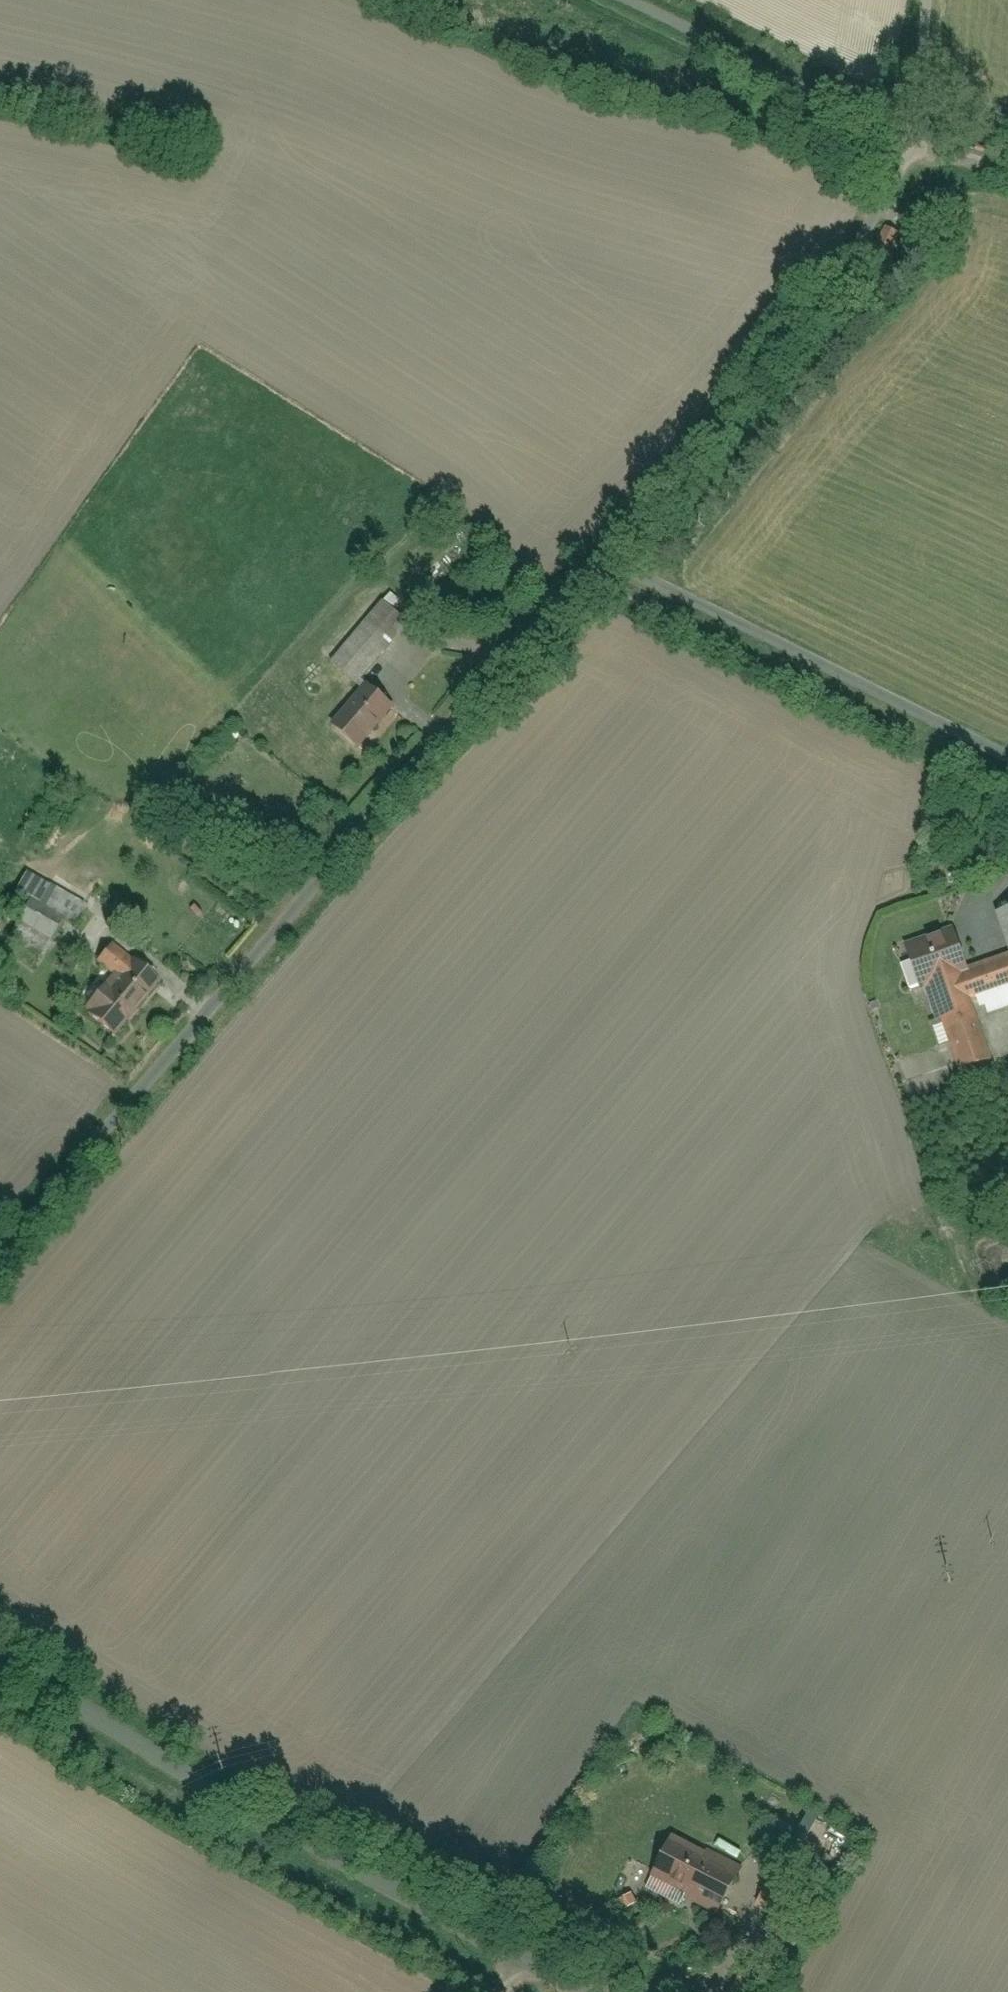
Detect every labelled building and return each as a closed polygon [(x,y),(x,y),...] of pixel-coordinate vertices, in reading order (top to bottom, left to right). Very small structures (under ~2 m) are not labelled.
[(332,664),(358,686),(393,645),(367,623),(332,664)] [(336,729),(362,750),(394,710),(367,689),(336,729)] [(34,876),(22,897),(88,935),(97,921),(85,914),(89,908),(34,876)] [(116,902),(108,915),(118,921),(126,909),(116,902)] [(31,904),(19,924),(53,945),(65,925),(31,904)] [(998,916),(1007,945),(1007,913),(998,916)] [(961,1075),(994,1063),(978,1020),(1007,1009),(1007,959),(970,973),(957,937),(907,955),(922,996),(932,993),(961,1075)] [(113,945),(97,965),(114,979),(84,1016),(115,1041),(158,987),(145,976),(148,973),(113,945)] [(671,1842),(650,1886),(718,1918),(739,1875),(671,1842)]
